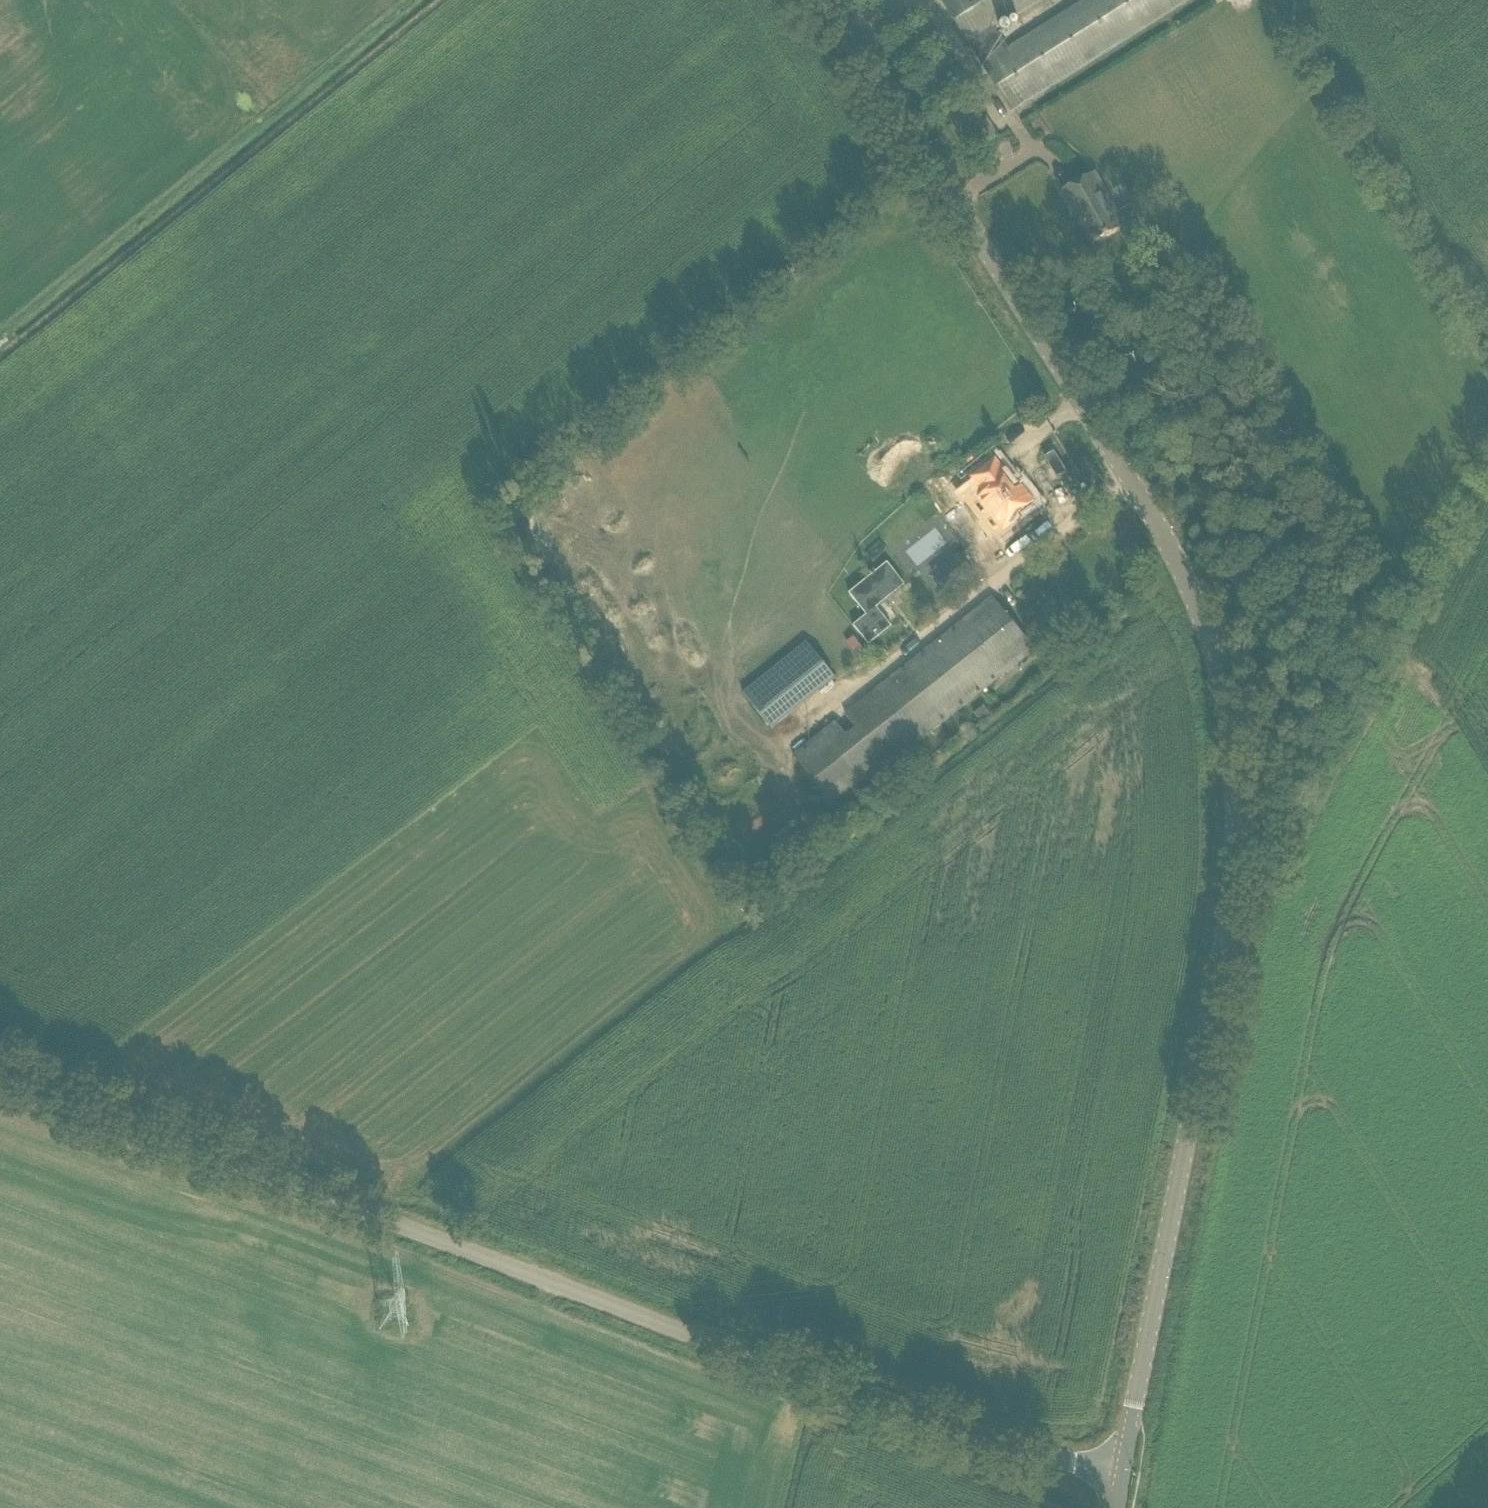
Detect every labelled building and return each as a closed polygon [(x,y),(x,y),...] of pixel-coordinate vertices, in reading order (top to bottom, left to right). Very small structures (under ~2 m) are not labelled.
[(982,65),(1008,49),(995,29),(1041,0),(941,0),(982,65)] [(1008,49),(982,65),(1011,111),(1188,0),(1086,0),(1008,49)] [(1060,191),(1090,245),(1122,228),(1093,173),(1060,191)] [(976,501),(1002,534),(1019,521),(1015,516),(1033,503),(1020,487),(1017,490),(993,459),(969,478),(983,495),(976,501)] [(935,500),(949,489),(938,475),(923,486),(935,500)] [(951,575),(959,585),(970,576),(962,566),(951,575)] [(992,597),(792,756),(835,810),(1035,651),(992,597)] [(853,638),(845,644),(852,653),(860,647),(853,638)] [(743,693),(772,730),(836,679),(806,642),(743,693)]
